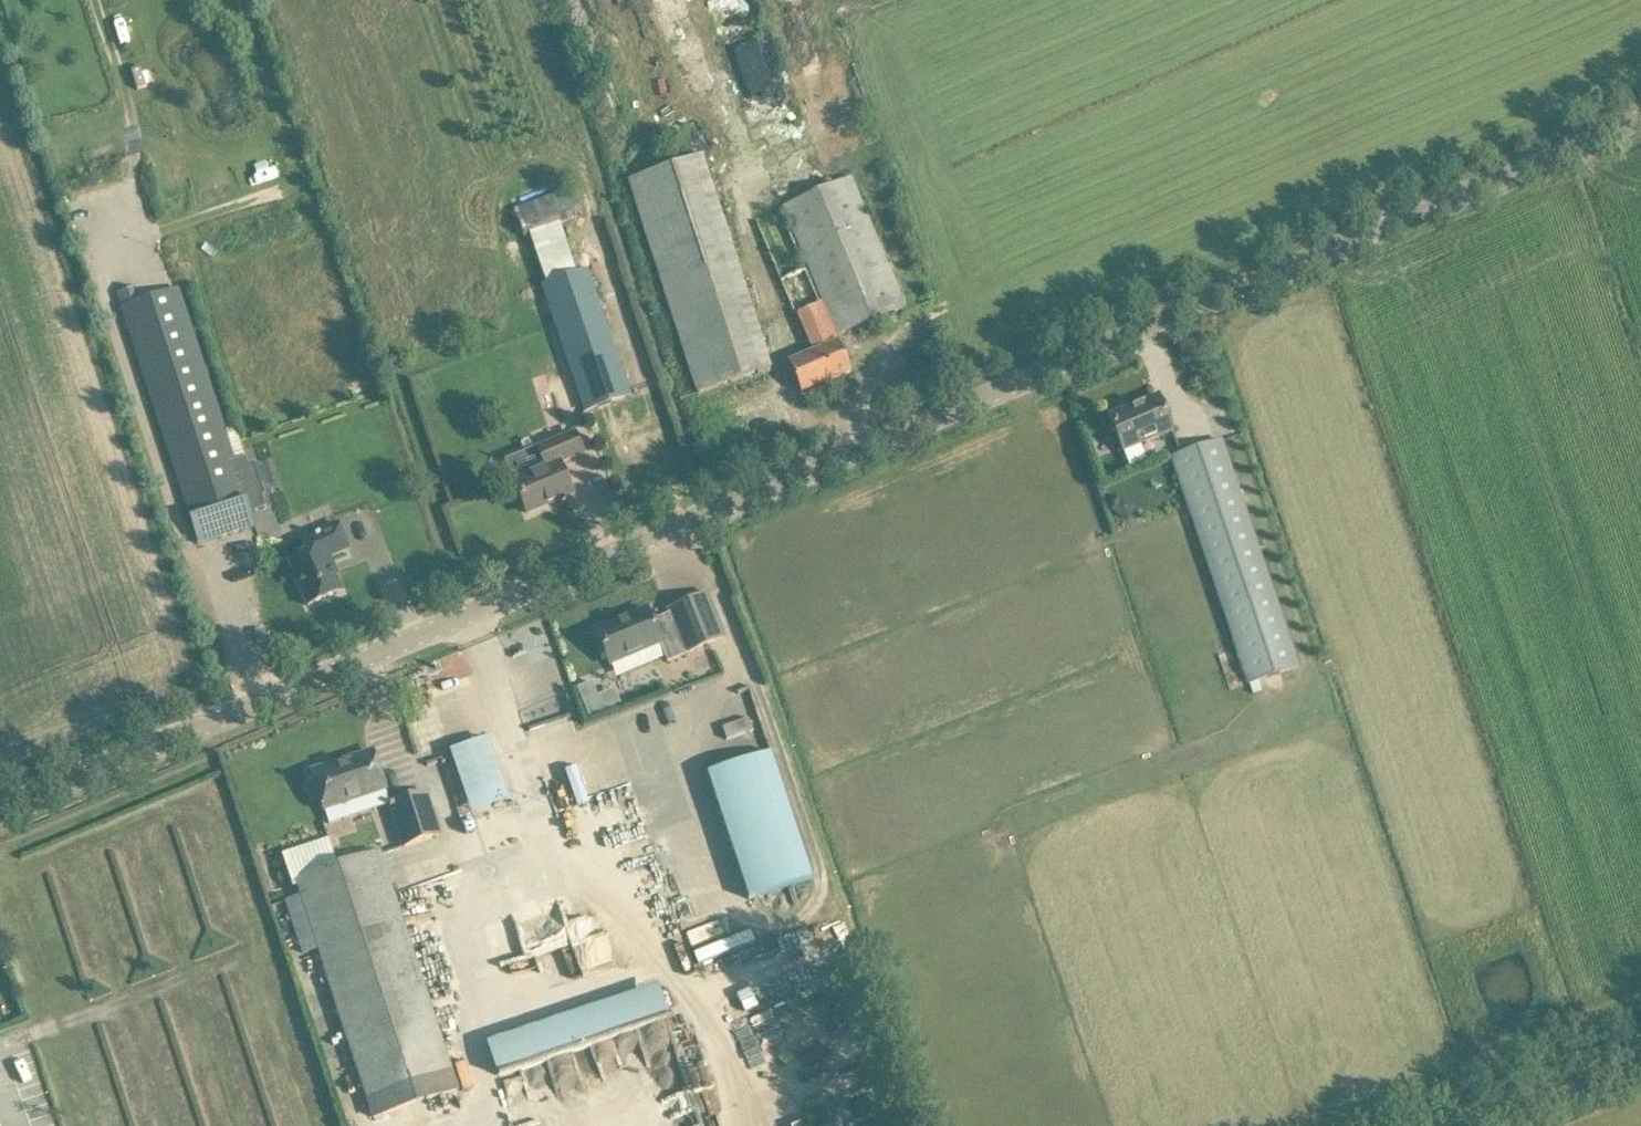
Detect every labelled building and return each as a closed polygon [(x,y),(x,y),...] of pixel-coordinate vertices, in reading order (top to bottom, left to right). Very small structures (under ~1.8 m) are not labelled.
[(698,393),(771,370),(705,159),(632,181),(698,393)] [(906,307),(852,181),(784,209),(838,336),(906,307)] [(573,187),(516,209),(525,234),(559,221),(582,212),(573,187)] [(525,234),(542,284),(579,271),(559,221),(525,234)] [(579,271),(542,284),(556,325),(586,411),(631,396),(587,268),(579,271)] [(140,301),(123,306),(121,307),(200,545),(256,526),(251,512),(237,469),(206,376),(177,288),(140,301)] [(818,306),(797,315),(813,351),(788,362),(801,394),(851,372),(838,341),(834,343),(818,306)] [(1141,445),(1173,432),(1158,397),(1109,417),(1124,452),(1141,445)] [(583,454),(575,434),(538,449),(546,468),(514,482),(528,514),(573,495),(560,464),(583,454)] [(1248,688),(1252,687),(1298,671),(1222,441),(1172,458),(1248,688)] [(1137,505),(1121,497),(1113,512),(1129,520),(1137,505)] [(349,549),(338,524),(307,537),(313,551),(289,561),(308,606),(342,592),(327,558),(349,549)] [(596,631),(611,666),(661,644),(668,662),(675,659),(675,658),(726,637),(708,593),(667,611),(669,615),(652,622),(647,609),(596,631)] [(614,687),(596,694),(591,681),(576,686),(587,716),(620,704),(614,687)] [(722,726),(725,738),(752,732),(749,720),(722,726)] [(486,743),(456,753),(472,803),(503,793),(486,743)] [(325,810),(347,803),(385,791),(373,753),(312,772),(325,810)] [(715,772),(706,775),(748,901),(757,898),(813,879),(771,753),(715,772)] [(440,835),(426,793),(390,805),(403,847),(440,835)] [(329,839),(282,854),(293,887),(297,886),(300,896),(285,901),(303,956),(318,950),(374,1118),(459,1090),(381,853),(338,867),(329,839)] [(483,1037),(492,1070),(666,1021),(657,988),(483,1037)]
